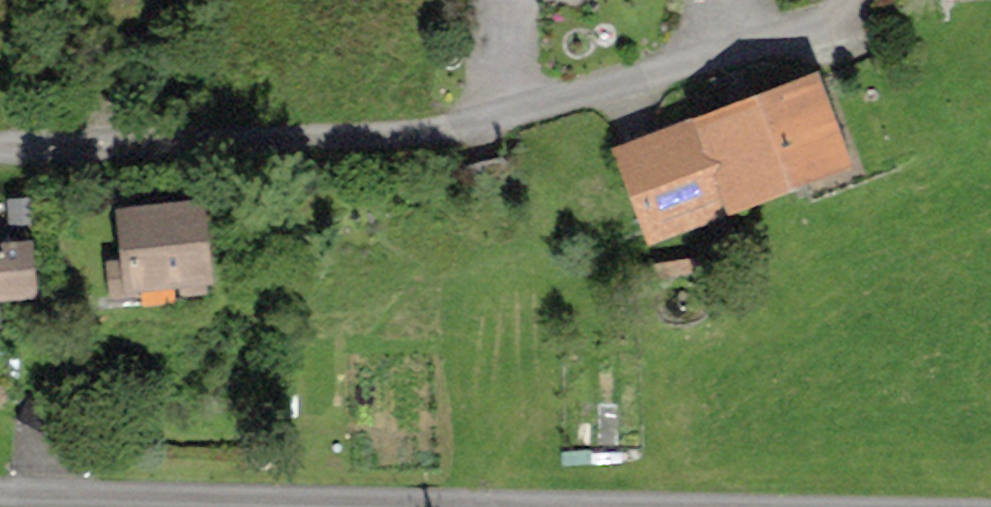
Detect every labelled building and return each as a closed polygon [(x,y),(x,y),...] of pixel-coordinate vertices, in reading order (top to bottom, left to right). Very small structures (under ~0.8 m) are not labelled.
[(820,81),(694,126),(729,225),(856,180),(820,81)] [(729,225),(694,126),(613,155),(648,254),(729,225)] [(36,202),(8,202),(9,232),(36,231),(36,202)] [(205,209),(120,217),(124,259),(105,261),(109,301),(213,291),(205,209)] [(39,306),(34,245),(0,248),(0,309),(39,306)]
